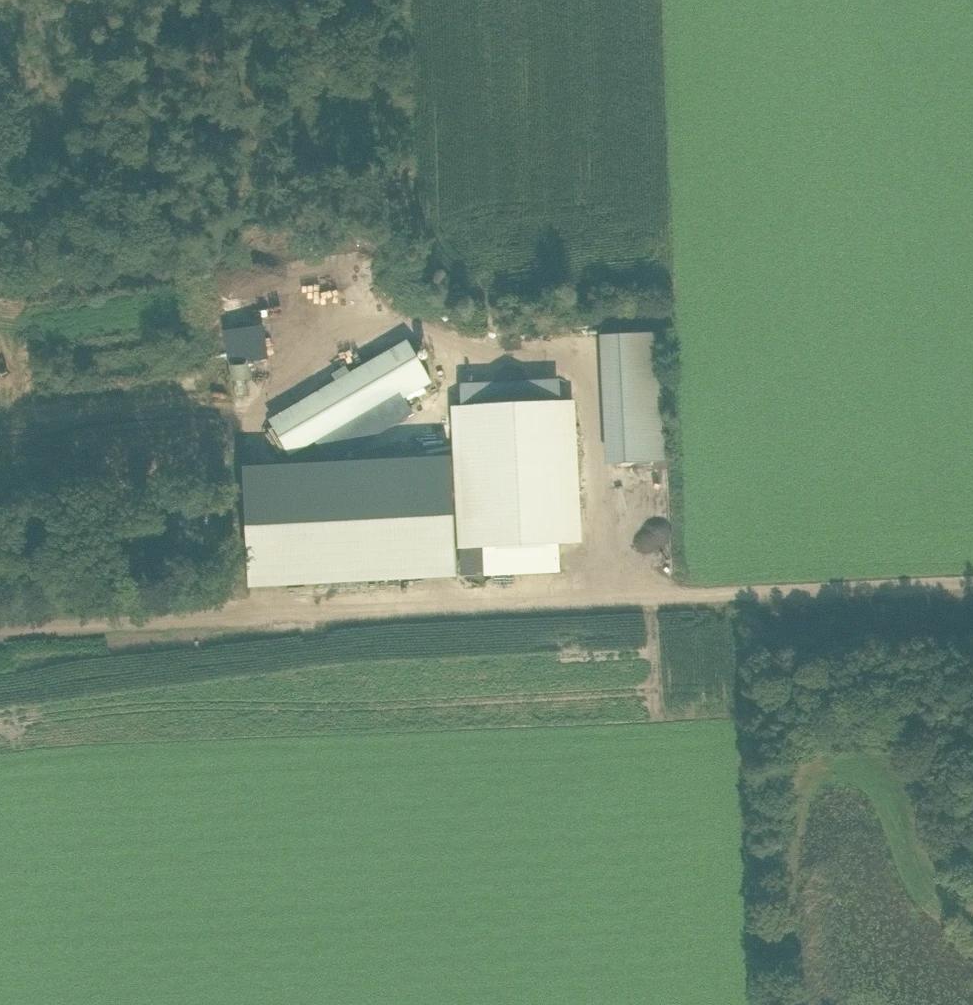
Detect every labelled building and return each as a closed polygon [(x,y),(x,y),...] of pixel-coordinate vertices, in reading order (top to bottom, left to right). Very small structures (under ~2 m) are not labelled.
[(270,326),(228,327),(229,359),(271,358),(270,326)] [(661,332),(616,334),(622,463),(668,461),(661,332)] [(407,340),(268,421),(288,457),(315,442),(401,393),(405,398),(432,382),(407,340)] [(551,403),(455,408),(462,548),(463,577),(488,575),(492,575),(559,572),(558,544),(578,543),(571,402),(551,403)] [(957,815),(972,820),(972,812),(959,807),(957,815)]
